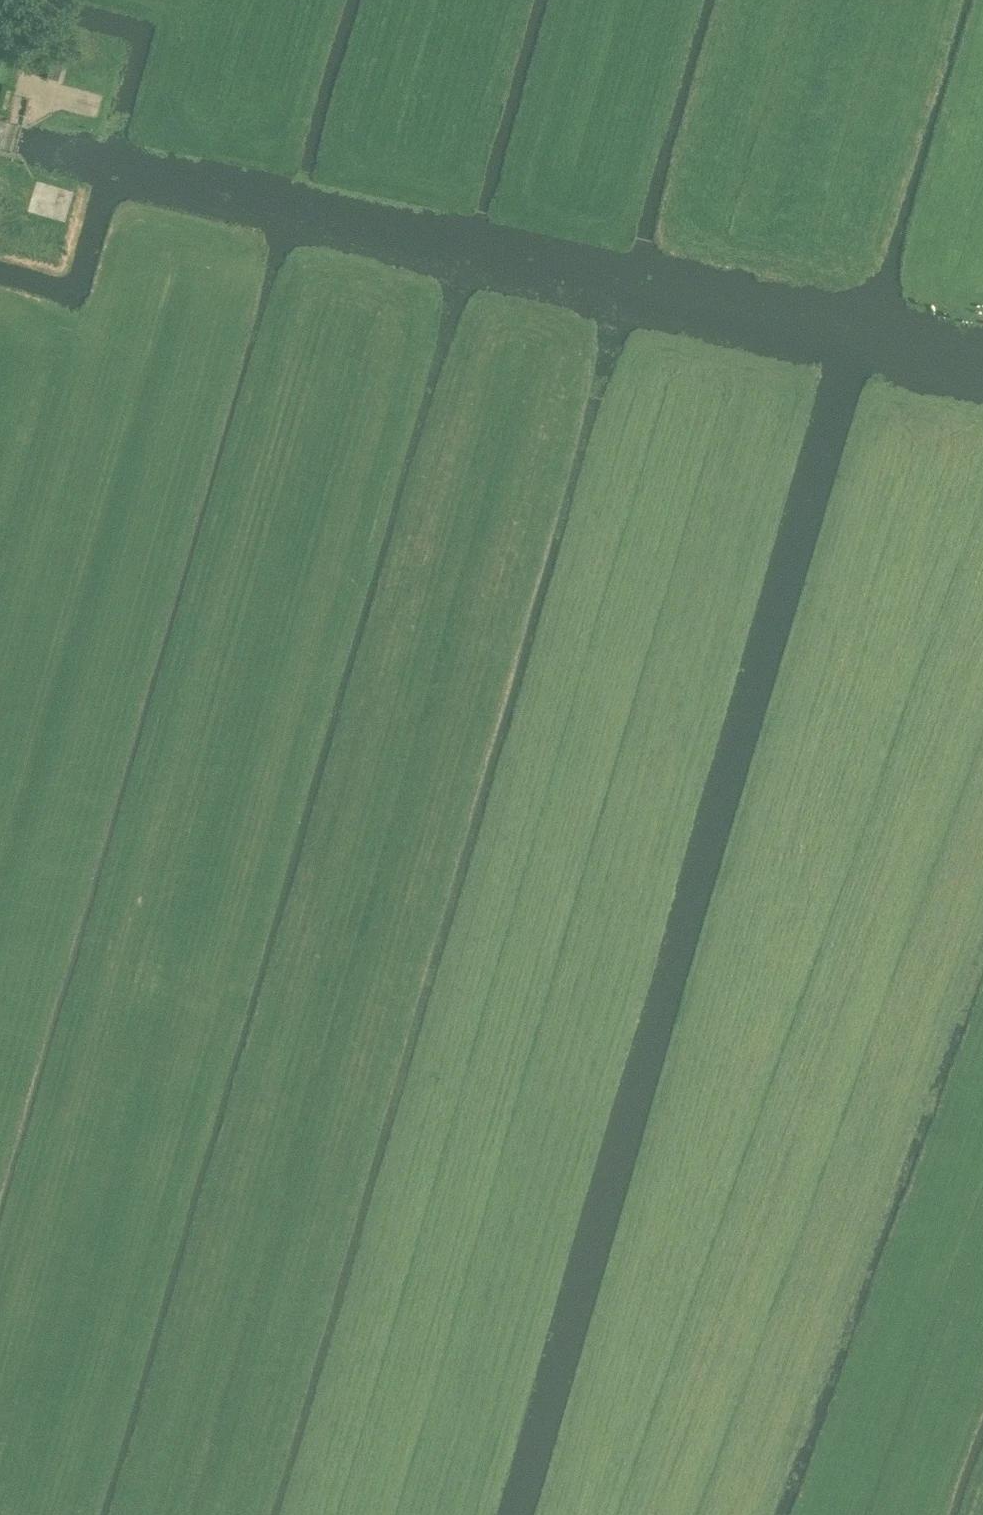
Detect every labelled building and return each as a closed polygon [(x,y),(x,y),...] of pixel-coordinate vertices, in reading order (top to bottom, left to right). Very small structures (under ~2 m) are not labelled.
[(51,62),(47,78),(58,81),(63,65),(51,62)]
